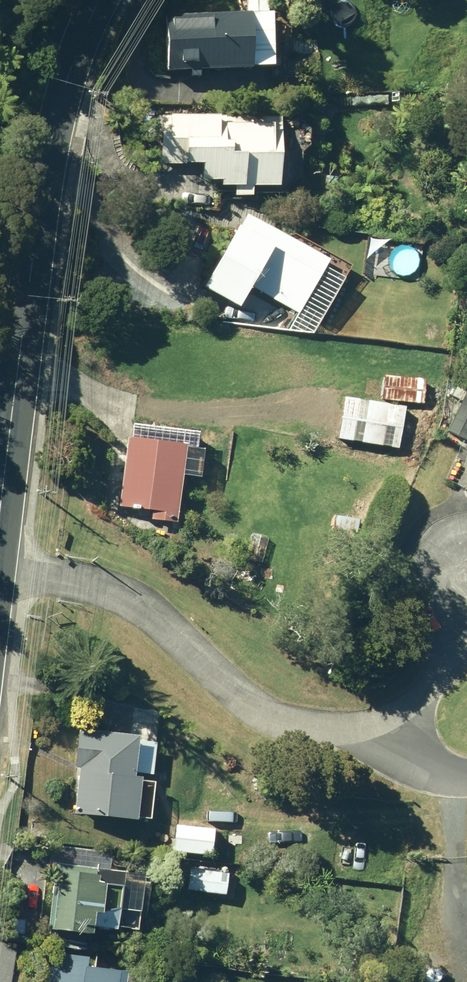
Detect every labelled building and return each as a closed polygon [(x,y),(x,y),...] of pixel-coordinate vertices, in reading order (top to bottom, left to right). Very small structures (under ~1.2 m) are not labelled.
[(244,14),(266,14),(266,0),(244,0),(244,14)] [(246,72),(245,15),(164,16),(165,73),(246,72)] [(275,120),(156,119),(156,167),(180,167),(180,168),(197,168),(198,184),(218,184),(218,189),(232,189),(232,198),(249,199),(249,190),(274,191),(275,120)] [(248,289),(295,316),(325,263),(244,216),(236,231),(233,229),(199,291),(235,311),(248,289)] [(380,401),(420,404),(422,380),(382,378),(380,401)] [(466,443),(466,441),(466,389),(445,433),(466,443)] [(334,441),(380,449),(386,407),(340,400),(334,441)] [(178,447),(180,433),(132,426),(129,441),(125,440),(116,510),(148,513),(146,523),(174,526),(183,447),(178,447)] [(329,545),(353,549),(358,521),(335,517),(329,545)] [(99,689),(108,693),(112,685),(103,681),(99,689)] [(154,741),(130,739),(130,734),(73,728),(70,767),(74,768),(69,812),(128,818),(133,773),(151,774),(154,741)] [(197,768),(206,770),(209,755),(201,753),(197,768)] [(168,850),(209,853),(211,827),(170,824),(168,850)] [(129,928),(136,879),(115,875),(115,869),(50,862),(42,927),(85,933),(86,925),(109,928),(109,925),(129,928)] [(184,889),(224,893),(226,872),(186,868),(184,889)] [(247,907),(259,909),(262,895),(250,892),(247,907)] [(120,970),(83,965),(84,955),(46,950),(42,981),(119,981),(120,970)]
